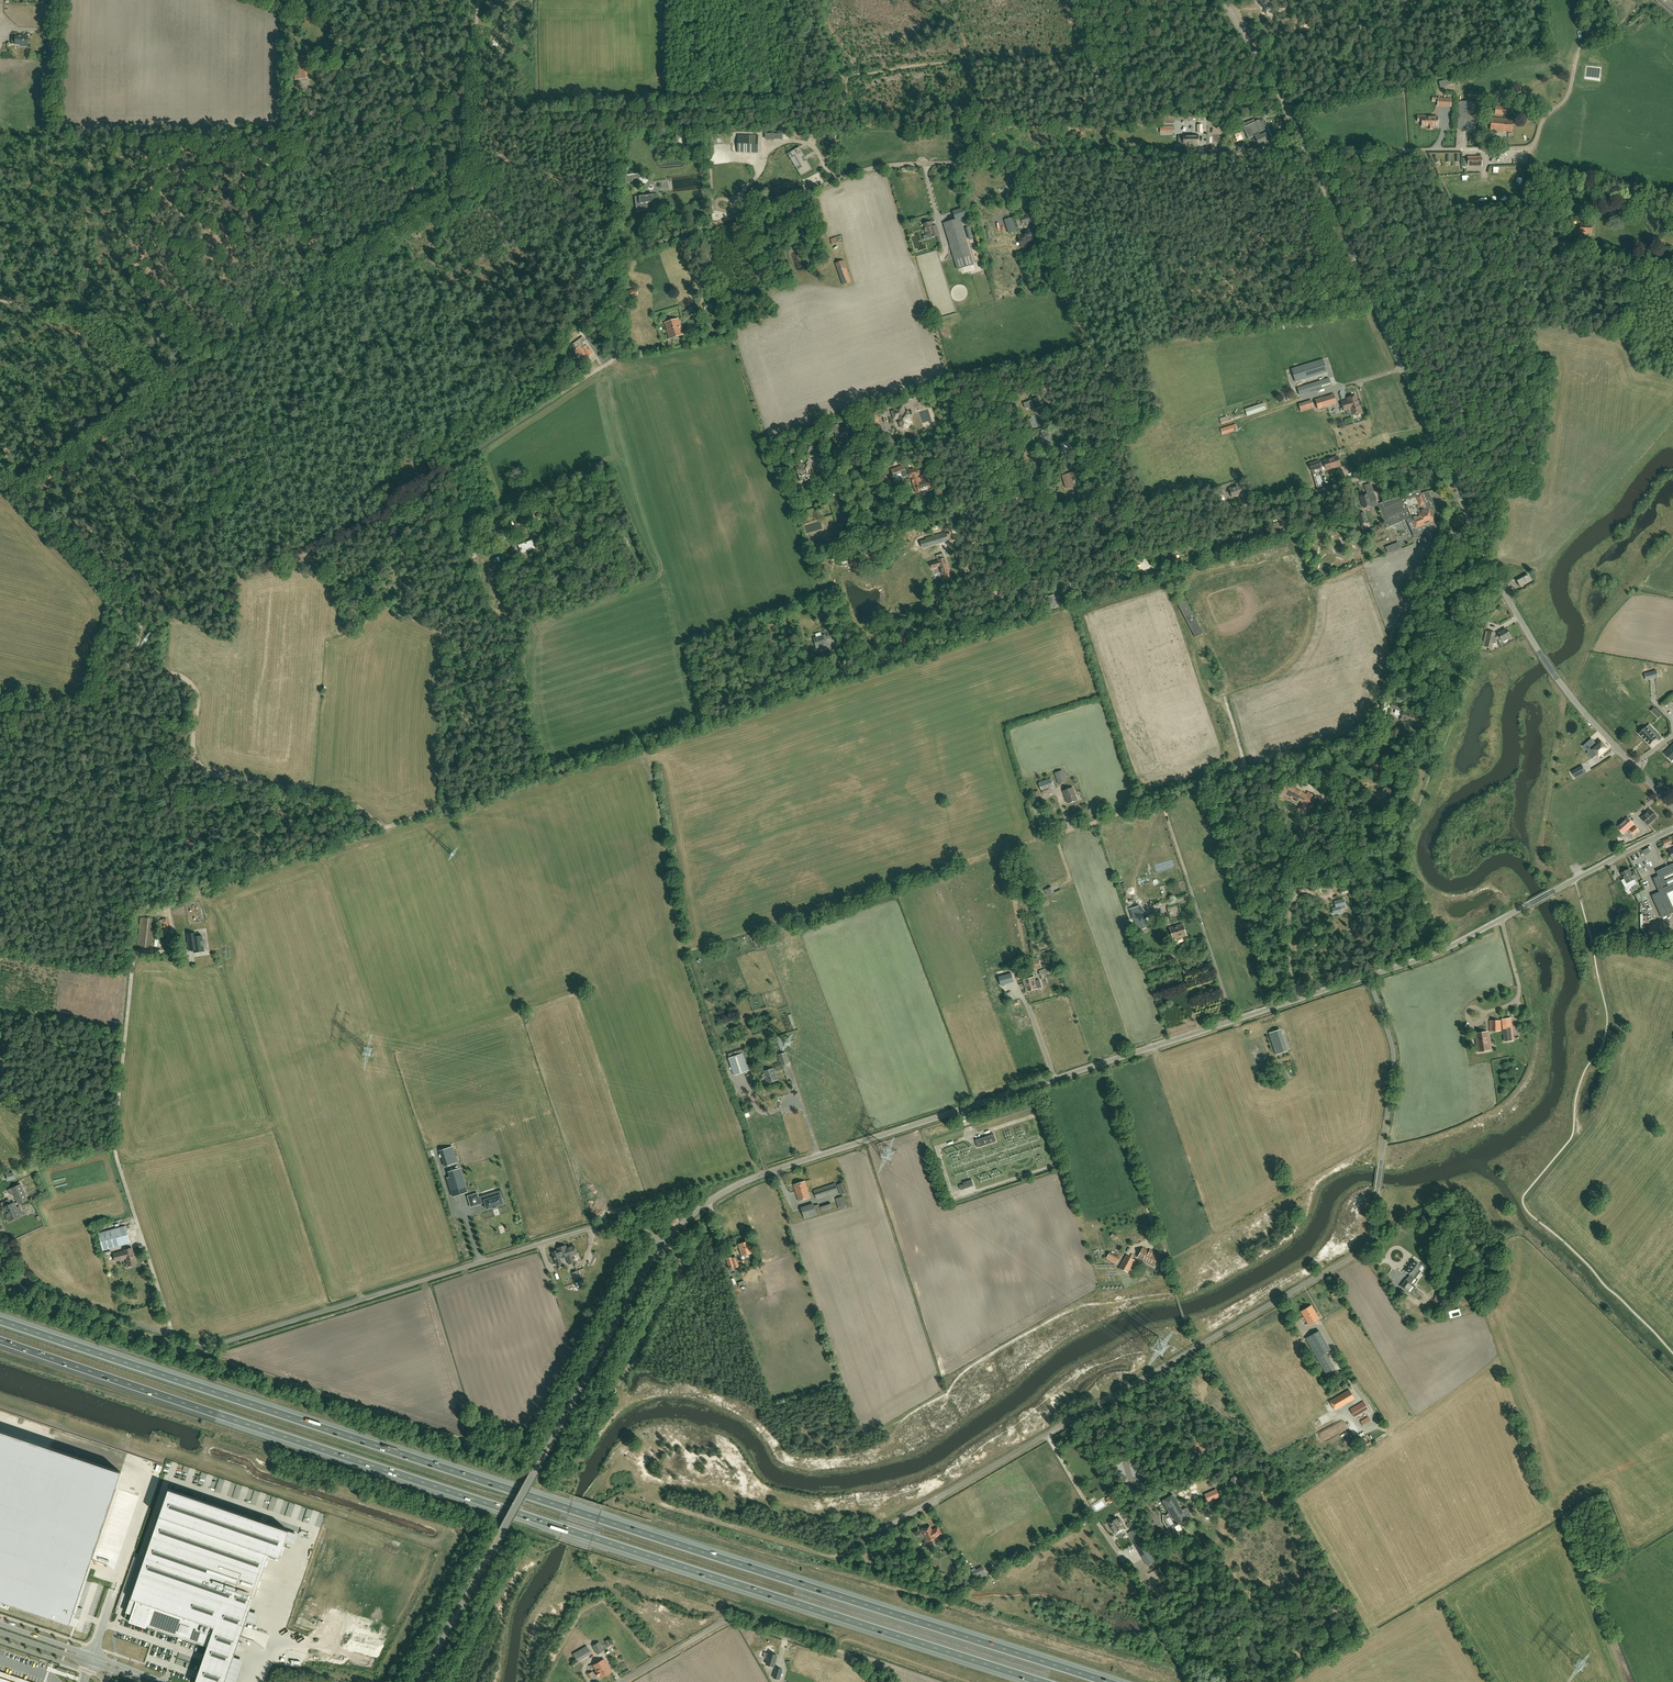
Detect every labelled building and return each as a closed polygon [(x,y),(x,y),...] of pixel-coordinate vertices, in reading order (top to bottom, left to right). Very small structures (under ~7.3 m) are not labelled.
[(29,46),(29,36),(25,36),(25,35),(17,35),(17,36),(13,36),(13,44),(22,44),(22,46),(29,46)] [(304,79),(305,78),(303,57),(291,58),(294,80),(297,79),(297,81),(305,80),(304,79)] [(1479,83),(1461,84),(1461,96),(1479,95),(1479,83)] [(1442,99),(1442,106),(1451,107),(1451,99),(1442,99)] [(1479,102),(1467,101),(1459,100),(1457,128),(1477,130),(1479,102)] [(1426,116),(1421,116),(1421,122),(1422,122),(1423,127),(1428,127),(1428,128),(1432,128),(1432,127),(1437,127),(1437,116),(1426,117),(1426,116)] [(1512,119),(1491,117),(1490,130),(1511,132),(1512,119)] [(1272,141),(1271,141),(1273,140),(1273,138),(1270,132),(1271,131),(1270,129),(1269,129),(1265,120),(1264,119),(1260,120),(1259,120),(1258,120),(1257,120),(1258,121),(1255,122),(1253,119),(1242,123),(1249,138),(1253,137),(1257,147),(1272,141)] [(739,135),(738,151),(754,152),(755,147),(757,147),(757,136),(739,135)] [(1189,145),(1198,145),(1198,135),(1183,135),(1183,144),(1189,144),(1189,145)] [(677,137),(677,143),(669,143),(668,149),(685,149),(685,137),(677,137)] [(799,147),(790,152),(793,157),(795,155),(802,167),(797,170),(800,175),(801,177),(804,175),(813,170),(807,159),(804,161),(803,158),(805,156),(799,147)] [(638,196),(639,204),(640,204),(641,210),(654,208),(653,202),(654,202),(653,194),(638,196)] [(1031,215),(1014,220),(1016,228),(1021,227),(1020,224),(1026,223),(1026,225),(1033,223),(1031,215)] [(957,269),(974,265),(959,218),(943,223),(957,269)] [(1012,218),(1005,220),(1009,233),(1017,231),(1012,218)] [(932,237),(939,234),(937,225),(933,225),(932,221),(922,224),(926,235),(931,233),(932,237)] [(1581,225),(1578,225),(1578,233),(1581,233),(1591,233),(1591,225),(1581,225)] [(1026,235),(1022,236),(1019,237),(1020,239),(1022,239),(1025,247),(1029,246),(1029,244),(1033,243),(1029,230),(1025,231),(1026,235)] [(843,241),(842,236),(832,238),(830,239),(831,244),(843,241)] [(1567,250),(1567,241),(1559,240),(1558,249),(1567,250)] [(843,285),(851,282),(844,260),(835,263),(843,285)] [(670,339),(684,335),(679,319),(665,323),(670,339)] [(582,345),(578,340),(573,344),(577,349),(576,349),(580,354),(581,353),(583,357),(587,354),(588,356),(593,353),(587,345),(585,347),(583,344),(582,345)] [(1326,370),(1323,359),(1292,369),(1295,380),(1326,370)] [(1300,395),(1331,386),(1329,378),(1298,388),(1300,395)] [(1044,389),(1052,386),(1050,380),(1042,383),(1044,389)] [(1318,409),(1335,404),(1337,403),(1334,394),(1316,400),(1318,409)] [(1358,415),(1359,414),(1358,413),(1361,412),(1359,405),(1356,396),(1347,398),(1348,400),(1342,402),(1344,411),(1350,409),(1352,415),(1355,414),(1355,415),(1356,415),(1358,415)] [(1035,408),(1042,406),(1039,398),(1032,400),(1035,408)] [(1314,401),(1301,404),(1302,412),(1316,409),(1314,401)] [(1247,416),(1266,410),(1264,403),(1245,410),(1247,416)] [(895,419),(898,418),(900,419),(901,423),(900,424),(901,427),(904,429),(908,427),(909,425),(909,423),(912,422),(909,415),(905,412),(903,406),(895,408),(896,410),(892,412),(895,419)] [(880,422),(879,417),(877,411),(869,413),(873,424),(880,422)] [(1222,425),(1232,421),(1230,416),(1220,419),(1222,425)] [(1223,435),(1238,430),(1236,424),(1221,429),(1223,435)] [(837,438),(848,435),(847,432),(853,430),(852,425),(840,429),(839,425),(829,428),(831,433),(835,431),(837,438)] [(1041,444),(1046,441),(1048,444),(1052,442),(1050,438),(1052,437),(1050,433),(1048,434),(1045,429),(1041,432),(1043,435),(1038,438),(1041,444)] [(808,452),(819,449),(823,447),(821,440),(806,445),(808,452)] [(1062,448),(1065,454),(1072,451),(1069,445),(1062,448)] [(1045,464),(1052,459),(1050,455),(1042,460),(1045,464)] [(1327,470),(1341,466),(1338,456),(1324,461),(1327,470)] [(1312,471),(1321,468),(1319,461),(1310,464),(1312,471)] [(808,466),(807,466),(805,467),(804,465),(797,467),(801,481),(812,478),(813,478),(813,477),(814,477),(814,476),(814,475),(814,474),(813,474),(813,473),(812,473),(811,473),(810,473),(808,466)] [(895,482),(908,477),(904,465),(891,469),(895,482)] [(910,478),(911,478),(916,492),(922,490),(924,494),(929,492),(927,488),(930,487),(928,480),(923,481),(922,480),(921,480),(919,475),(920,475),(917,468),(908,471),(910,478)] [(1063,476),(1066,487),(1073,484),(1070,474),(1063,476)] [(1230,489),(1233,497),(1244,493),(1241,482),(1236,484),(1237,487),(1230,489)] [(1364,486),(1367,494),(1368,494),(1374,492),(1371,483),(1364,486)] [(1411,518),(1416,530),(1435,523),(1436,522),(1437,520),(1437,518),(1433,508),(1435,507),(1428,491),(1422,494),(1421,493),(1420,491),(1378,504),(1378,505),(1386,528),(1406,520),(1411,518)] [(1364,508),(1371,506),(1370,503),(1377,501),(1374,492),(1368,494),(1367,494),(1360,497),(1364,508)] [(538,519),(548,515),(547,511),(536,515),(538,519)] [(1329,514),(1317,518),(1315,512),(1307,514),(1308,519),(1312,518),(1313,522),(1319,520),(1320,522),(1323,521),(1323,519),(1330,517),(1329,514)] [(1361,524),(1367,523),(1365,513),(1359,515),(1361,524)] [(516,516),(512,520),(518,525),(522,521),(516,516)] [(1411,518),(1406,520),(1414,538),(1418,536),(1416,530),(1411,518)] [(508,527),(507,523),(497,527),(495,524),(492,525),(495,533),(508,527)] [(1416,530),(1418,536),(1426,533),(1428,536),(1431,534),(1430,531),(1437,528),(1435,523),(1416,530)] [(926,540),(928,547),(938,544),(936,537),(926,540)] [(817,542),(818,548),(829,545),(827,539),(817,542)] [(532,540),(518,545),(521,554),(535,548),(532,540)] [(1388,553),(1400,548),(1398,543),(1386,548),(1388,553)] [(948,569),(945,558),(938,560),(938,561),(931,564),(932,568),(940,566),(942,574),(945,573),(946,578),(951,577),(949,568),(948,569)] [(1521,587),(1532,581),(1528,575),(1517,581),(1521,587)] [(1057,601),(1056,595),(1048,598),(1051,606),(1055,605),(1054,602),(1057,601)] [(1192,615),(1185,601),(1178,605),(1195,637),(1203,633),(1193,614),(1192,615)] [(832,636),(829,626),(823,627),(825,633),(827,632),(828,637),(832,636)] [(1507,630),(1499,634),(1496,636),(1495,636),(1495,633),(1489,632),(1486,642),(1485,646),(1492,648),(1493,643),(1495,643),(1496,640),(1500,637),(1502,640),(1502,641),(1503,642),(1504,643),(1508,641),(1508,640),(1512,638),(1507,630)] [(821,652),(830,649),(826,634),(813,638),(817,648),(819,648),(821,652)] [(1658,677),(1657,671),(1645,674),(1647,680),(1658,677)] [(1400,711),(1402,706),(1392,703),(1391,708),(1400,711)] [(1415,715),(1404,711),(1401,719),(1412,723),(1415,715)] [(1662,738),(1656,731),(1654,734),(1647,727),(1643,730),(1642,729),(1639,732),(1640,733),(1639,734),(1650,745),(1657,738),(1659,741),(1662,738)] [(1598,745),(1597,745),(1587,753),(1592,759),(1597,755),(1599,756),(1608,749),(1602,742),(1598,745)] [(1664,754),(1672,762),(1672,761),(1672,745),(1664,754)] [(1583,766),(1572,772),(1576,779),(1587,773),(1583,766)] [(1054,773),(1058,784),(1067,781),(1063,770),(1054,773)] [(1051,778),(1039,783),(1042,792),(1054,787),(1051,778)] [(1388,798),(1393,793),(1389,789),(1385,785),(1382,788),(1383,789),(1380,792),(1385,797),(1386,796),(1388,798)] [(1068,803),(1077,800),(1073,788),(1063,791),(1068,803)] [(1307,796),(1306,796),(1296,790),(1293,795),(1304,802),(1302,806),(1303,806),(1303,807),(1307,809),(1307,808),(1308,809),(1314,797),(1309,794),(1309,795),(1308,795),(1307,796)] [(1642,818),(1649,826),(1653,822),(1652,822),(1657,817),(1657,816),(1657,815),(1656,814),(1655,814),(1651,810),(1642,818)] [(1617,827),(1624,835),(1635,825),(1628,817),(1617,827)] [(1635,835),(1640,831),(1635,826),(1630,830),(1635,835)] [(1657,871),(1659,876),(1653,878),(1660,892),(1652,895),(1662,918),(1671,914),(1672,913),(1672,864),(1657,871)] [(1631,872),(1630,869),(1622,873),(1627,883),(1630,882),(1631,885),(1637,882),(1635,879),(1639,877),(1635,870),(1631,872)] [(1319,893),(1324,887),(1320,884),(1315,890),(1319,893)] [(1048,895),(1054,893),(1055,893),(1052,887),(1046,889),(1048,895)] [(1643,901),(1642,898),(1647,895),(1645,890),(1635,894),(1639,902),(1643,901)] [(1340,906),(1345,905),(1344,899),(1335,902),(1336,908),(1332,909),(1334,914),(1341,912),(1340,906)] [(1139,907),(1131,909),(1134,920),(1138,930),(1146,928),(1139,907)] [(138,947),(153,949),(156,919),(141,917),(138,947)] [(160,920),(163,936),(169,935),(167,919),(160,920)] [(1170,928),(1174,939),(1186,936),(1183,924),(1170,928)] [(190,950),(194,950),(194,952),(204,951),(202,936),(196,937),(195,933),(187,934),(190,950)] [(1030,971),(1041,968),(1039,960),(1028,963),(1030,971)] [(1039,971),(1040,975),(1051,972),(1050,967),(1039,971)] [(1011,973),(998,977),(1001,985),(1014,982),(1011,973)] [(1038,989),(1038,988),(1042,987),(1039,980),(1036,981),(1035,977),(1023,980),(1026,992),(1038,989)] [(1502,1019),(1505,1043),(1514,1042),(1511,1018),(1502,1019)] [(1501,1031),(1501,1021),(1490,1021),(1490,1031),(1501,1031)] [(1271,1039),(1276,1054),(1287,1050),(1280,1030),(1269,1033),(1271,1039)] [(1475,1033),(1478,1052),(1490,1050),(1487,1032),(1475,1033)] [(780,1037),(776,1038),(781,1051),(784,1050),(780,1037)] [(790,1063),(787,1052),(778,1055),(782,1066),(790,1063)] [(749,1071),(747,1065),(743,1053),(729,1058),(734,1076),(749,1071)] [(774,1068),(764,1072),(768,1083),(778,1080),(774,1068)] [(997,1142),(994,1134),(976,1140),(978,1148),(997,1142)] [(439,1150),(445,1166),(458,1162),(452,1146),(439,1150)] [(447,1178),(453,1196),(467,1192),(460,1168),(449,1172),(451,1177),(447,1178)] [(960,1186),(961,1190),(974,1186),(972,1179),(963,1182),(964,1184),(960,1186)] [(799,1201),(811,1197),(805,1181),(794,1185),(799,1201)] [(844,1182),(838,1184),(841,1195),(847,1193),(844,1182)] [(839,1192),(836,1183),(814,1190),(817,1199),(839,1192)] [(10,1194),(13,1193),(19,1205),(29,1200),(21,1184),(11,1188),(11,1189),(8,1190),(10,1194)] [(494,1207),(496,1206),(496,1207),(496,1206),(497,1206),(503,1204),(501,1198),(504,1197),(502,1190),(496,1192),(497,1196),(484,1200),(483,1196),(479,1197),(477,1193),(468,1196),(471,1207),(480,1204),(480,1203),(485,1202),(487,1209),(493,1207),(494,1207)] [(847,1207),(844,1196),(835,1198),(839,1209),(847,1207)] [(5,1213),(9,1221),(24,1215),(20,1207),(17,1208),(14,1203),(12,1204),(11,1202),(8,1203),(7,1201),(1,1203),(3,1208),(4,1210),(3,1210),(4,1213),(5,1213)] [(819,1204),(815,1206),(814,1203),(801,1207),(805,1219),(818,1215),(817,1212),(821,1211),(819,1204)] [(103,1250),(130,1243),(125,1226),(99,1233),(103,1250)] [(1453,1237),(1442,1233),(1440,1239),(1451,1243),(1453,1237)] [(739,1244),(742,1256),(752,1253),(748,1241),(739,1244)] [(569,1264),(572,1263),(566,1248),(565,1245),(557,1248),(561,1258),(566,1256),(569,1264)] [(574,1245),(566,1248),(572,1263),(574,1262),(572,1256),(577,1254),(574,1245)] [(128,1265),(136,1263),(132,1248),(124,1250),(124,1251),(114,1253),(116,1261),(126,1259),(128,1265)] [(1138,1257),(1154,1266),(1159,1257),(1158,1256),(1158,1254),(1150,1250),(1149,1251),(1143,1248),(1138,1257)] [(1108,1260),(1120,1265),(1122,1259),(1110,1255),(1108,1260)] [(1120,1268),(1128,1272),(1134,1260),(1126,1256),(1120,1268)] [(729,1268),(734,1267),(734,1268),(739,1267),(736,1257),(732,1258),(731,1257),(726,1258),(729,1268)] [(1415,1278),(1421,1271),(1418,1269),(1422,1265),(1414,1260),(1406,1271),(1415,1278)] [(574,1280),(580,1278),(578,1270),(572,1272),(574,1280)] [(1401,1286),(1406,1291),(1412,1283),(1406,1279),(1401,1286)] [(1433,1303),(1439,1305),(1442,1295),(1436,1294),(1433,1303)] [(1319,1319),(1312,1305),(1301,1312),(1309,1325),(1319,1319)] [(1331,1350),(1320,1330),(1305,1338),(1317,1358),(1326,1353),(1331,1350)] [(1317,1358),(1325,1374),(1334,1368),(1326,1353),(1317,1358)] [(1349,1390),(1330,1401),(1335,1410),(1354,1399),(1349,1390)] [(1364,1402),(1350,1409),(1355,1417),(1368,1410),(1364,1402)] [(1361,1422),(1364,1426),(1371,1422),(1369,1417),(1361,1422)] [(69,1624),(121,1472),(0,1431),(0,1600),(69,1624)] [(124,1618),(130,1620),(129,1622),(146,1628),(146,1626),(176,1636),(176,1634),(187,1637),(186,1639),(207,1646),(195,1681),(225,1681),(233,1657),(237,1646),(241,1647),(242,1643),(239,1641),(246,1621),(249,1611),(269,1554),(279,1557),(285,1541),(288,1531),(288,1530),(168,1489),(132,1593),(130,1599),(131,1599),(124,1618)] [(1205,1494),(1208,1501),(1219,1496),(1216,1489),(1205,1494)] [(1170,1513),(1168,1514),(1167,1516),(1162,1514),(1163,1515),(1163,1518),(1163,1520),(1174,1539),(1180,1535),(1178,1532),(1182,1529),(1179,1524),(1186,1520),(1187,1522),(1193,1518),(1187,1507),(1182,1510),(1174,1495),(1173,1495),(1163,1501),(1170,1513)] [(1126,1529),(1124,1525),(1119,1518),(1117,1519),(1117,1518),(1109,1523),(1116,1535),(1121,1532),(1124,1530),(1126,1529)] [(922,1530),(929,1542),(936,1538),(936,1537),(942,1534),(938,1527),(933,1530),(930,1526),(922,1530)] [(1140,1536),(1139,1537),(1135,1529),(1128,1533),(1133,1541),(1134,1544),(1135,1543),(1148,1566),(1155,1561),(1140,1536)] [(1156,1547),(1161,1544),(1154,1533),(1150,1536),(1156,1547)] [(1162,1593),(1170,1589),(1166,1583),(1159,1587),(1162,1593)] [(604,1650),(600,1642),(592,1646),(597,1654),(604,1650)] [(587,1646),(573,1654),(577,1662),(591,1654),(587,1646)] [(770,1654),(767,1664),(774,1666),(777,1656),(770,1654)] [(593,1665),(597,1671),(595,1672),(598,1677),(600,1676),(601,1678),(612,1672),(604,1659),(593,1665)] [(776,1668),(773,1677),(780,1680),(783,1670),(776,1668)]
